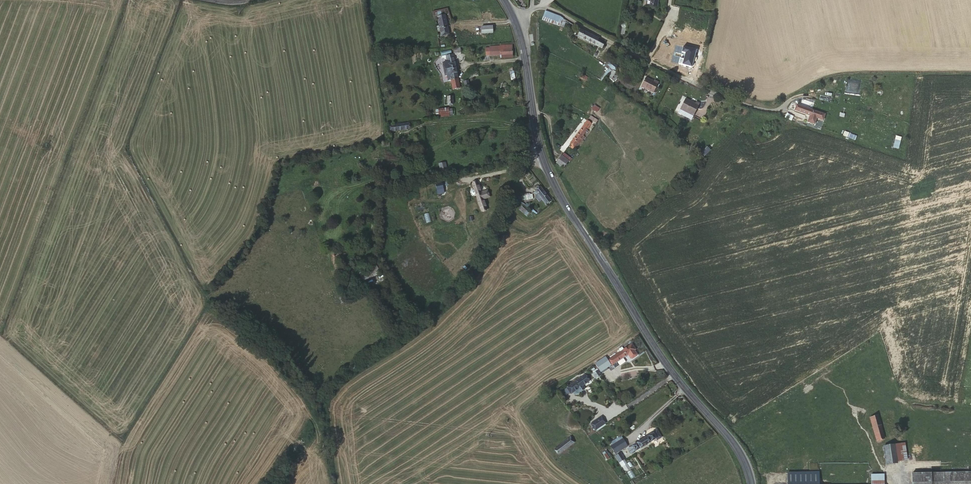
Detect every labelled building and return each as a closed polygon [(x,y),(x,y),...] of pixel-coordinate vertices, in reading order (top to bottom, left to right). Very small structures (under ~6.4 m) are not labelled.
[(560,16),(546,10),(545,15),(558,21),(560,16)] [(442,35),(449,33),(445,15),(438,16),(442,35)] [(601,40),(602,38),(579,25),(576,32),(597,44),(598,42),(600,43),(601,40)] [(705,34),(703,39),(697,37),(695,43),(705,47),(708,35),(705,34)] [(497,49),(492,49),(492,57),(503,56),(514,55),(513,45),(497,47),(497,49)] [(454,54),(446,56),(447,62),(443,63),(445,75),(447,75),(448,80),(451,80),(453,90),(461,88),(454,54)] [(608,77),(615,81),(620,75),(614,70),(608,77)] [(641,84),(653,91),(658,81),(654,79),(653,81),(645,77),(641,84)] [(679,109),(693,116),(700,102),(696,100),(695,103),(685,98),(679,109)] [(810,109),(791,102),(786,109),(808,115),(810,109)] [(440,110),(441,118),(450,116),(449,109),(440,110)] [(819,112),(810,109),(808,115),(817,118),(819,112)] [(575,149),(586,136),(583,134),(592,123),(589,119),(572,141),(574,144),(572,147),(575,149)] [(391,133),(410,130),(409,124),(402,125),(402,127),(391,129),(391,133)] [(706,149),(701,153),(704,157),(709,153),(706,149)] [(557,161),(563,167),(568,160),(562,154),(557,161)] [(440,173),(447,172),(446,163),(438,164),(440,173)] [(481,193),(478,183),(472,184),(474,190),(472,190),(471,192),(472,195),(473,196),(476,195),(481,212),(487,210),(483,200),(490,197),(488,191),(481,193)] [(443,184),(428,187),(429,192),(436,191),(437,197),(445,195),(443,184)] [(542,187),(534,194),(536,196),(539,194),(546,204),(552,200),(542,187)] [(519,209),(526,216),(529,213),(522,206),(519,209)] [(384,234),(398,245),(403,240),(388,227),(384,234)] [(363,283),(381,275),(377,265),(359,273),(363,283)] [(617,350),(619,352),(608,360),(612,366),(627,356),(629,360),(631,360),(635,357),(635,356),(633,352),(634,351),(630,345),(622,350),(620,348),(617,350)] [(608,364),(604,359),(599,362),(602,368),(608,364)] [(585,383),(581,377),(565,388),(569,394),(585,383)] [(592,431),(602,423),(597,417),(587,425),(592,431)] [(876,441),(885,439),(879,417),(870,420),(876,441)] [(650,434),(651,436),(626,451),(629,456),(654,441),(655,442),(659,440),(654,432),(650,434)] [(572,434),(555,446),(558,450),(575,439),(572,434)] [(616,452),(624,447),(620,440),(612,446),(616,452)] [(895,446),(898,462),(907,460),(904,445),(895,446)] [(886,463),(898,462),(895,446),(884,448),(886,463)] [(624,466),(617,455),(613,458),(616,464),(619,462),(622,468),(624,466)] [(631,470),(627,473),(631,480),(636,477),(631,470)] [(823,473),(789,472),(790,483),(823,483),(823,473)] [(914,483),(970,483),(970,474),(914,475),(914,483)] [(885,475),(871,476),(871,483),(886,483),(885,475)]
